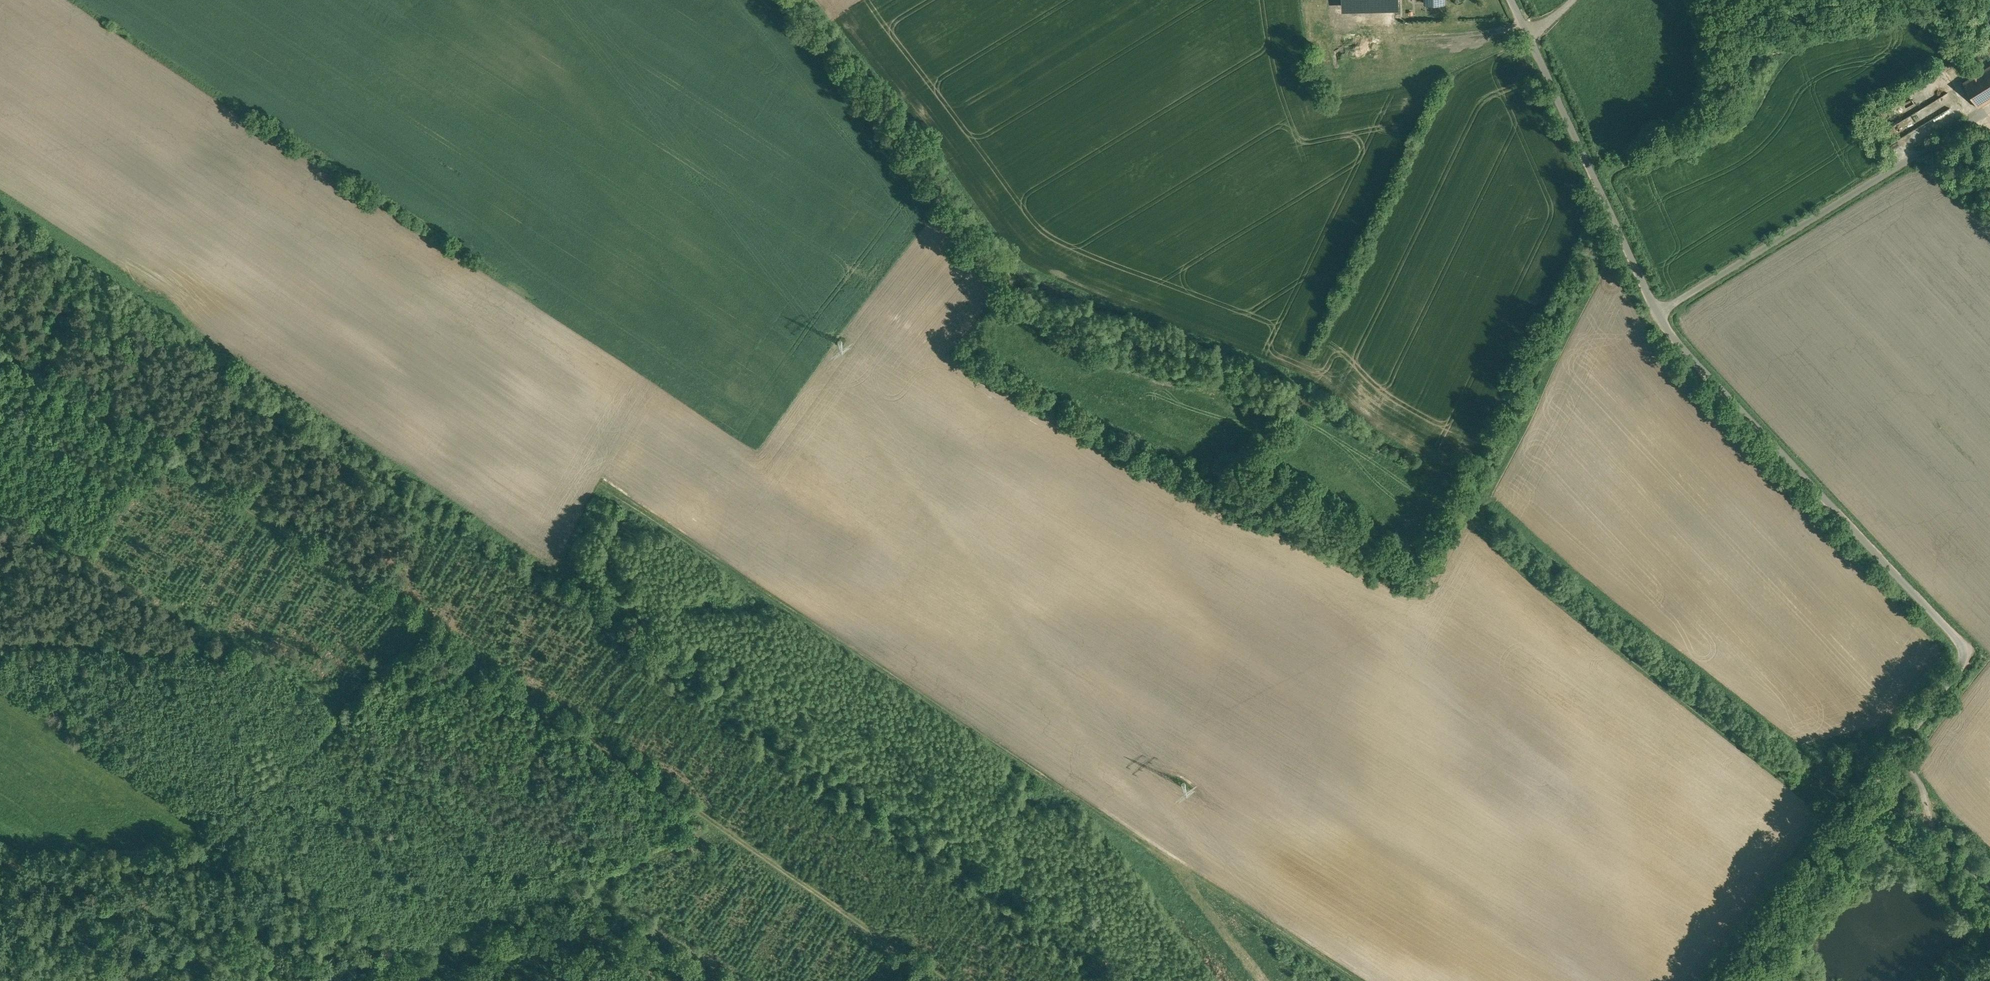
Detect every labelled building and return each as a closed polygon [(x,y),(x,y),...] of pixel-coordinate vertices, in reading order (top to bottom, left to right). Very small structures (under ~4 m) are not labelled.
[(1376,21),(1399,20),(1399,0),(1375,0),(1376,21)] [(1352,1),(1341,1),(1335,1),(1336,28),(1344,28),(1353,28),(1352,1)] [(1963,82),(1979,108),(1989,101),(1989,66),(1963,82)] [(1912,131),(1890,143),(1895,153),(1961,118),(1954,105),(1949,109),(1945,102),(1951,98),(1949,93),(1908,116),(1911,123),(1909,124),(1912,131)] [(1977,127),(1973,130),(1978,138),(1983,135),(1977,127)]
